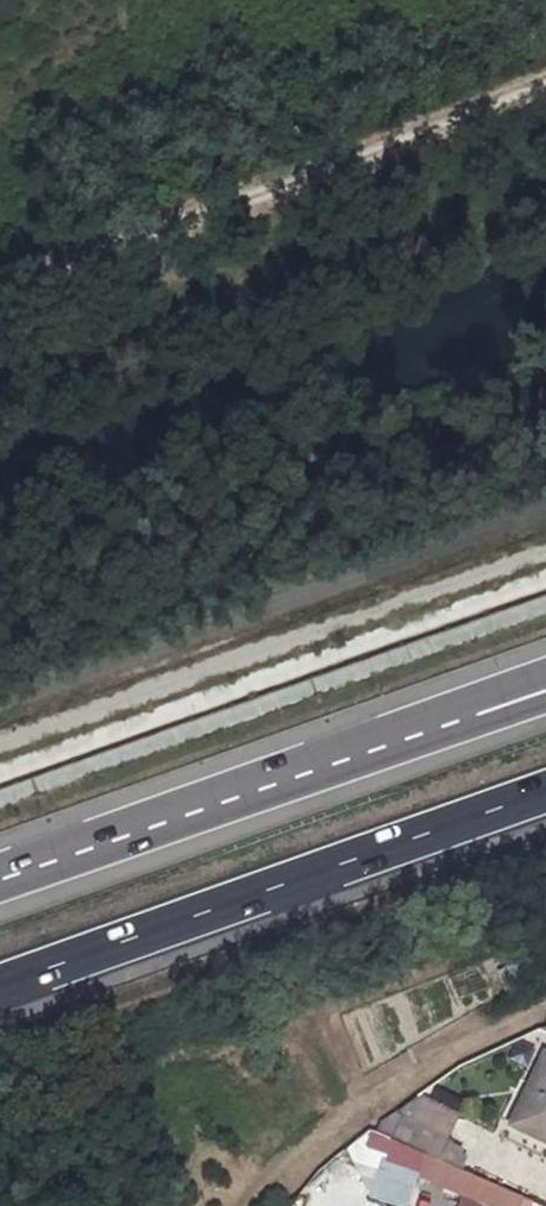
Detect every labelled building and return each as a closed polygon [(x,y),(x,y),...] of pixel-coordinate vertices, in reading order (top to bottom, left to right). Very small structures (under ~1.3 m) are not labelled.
[(507,1124),(545,1147),(545,1058),(507,1124)] [(523,1203),(424,1158),(418,1178),(463,1198),(461,1205),(522,1205),(523,1203)]
